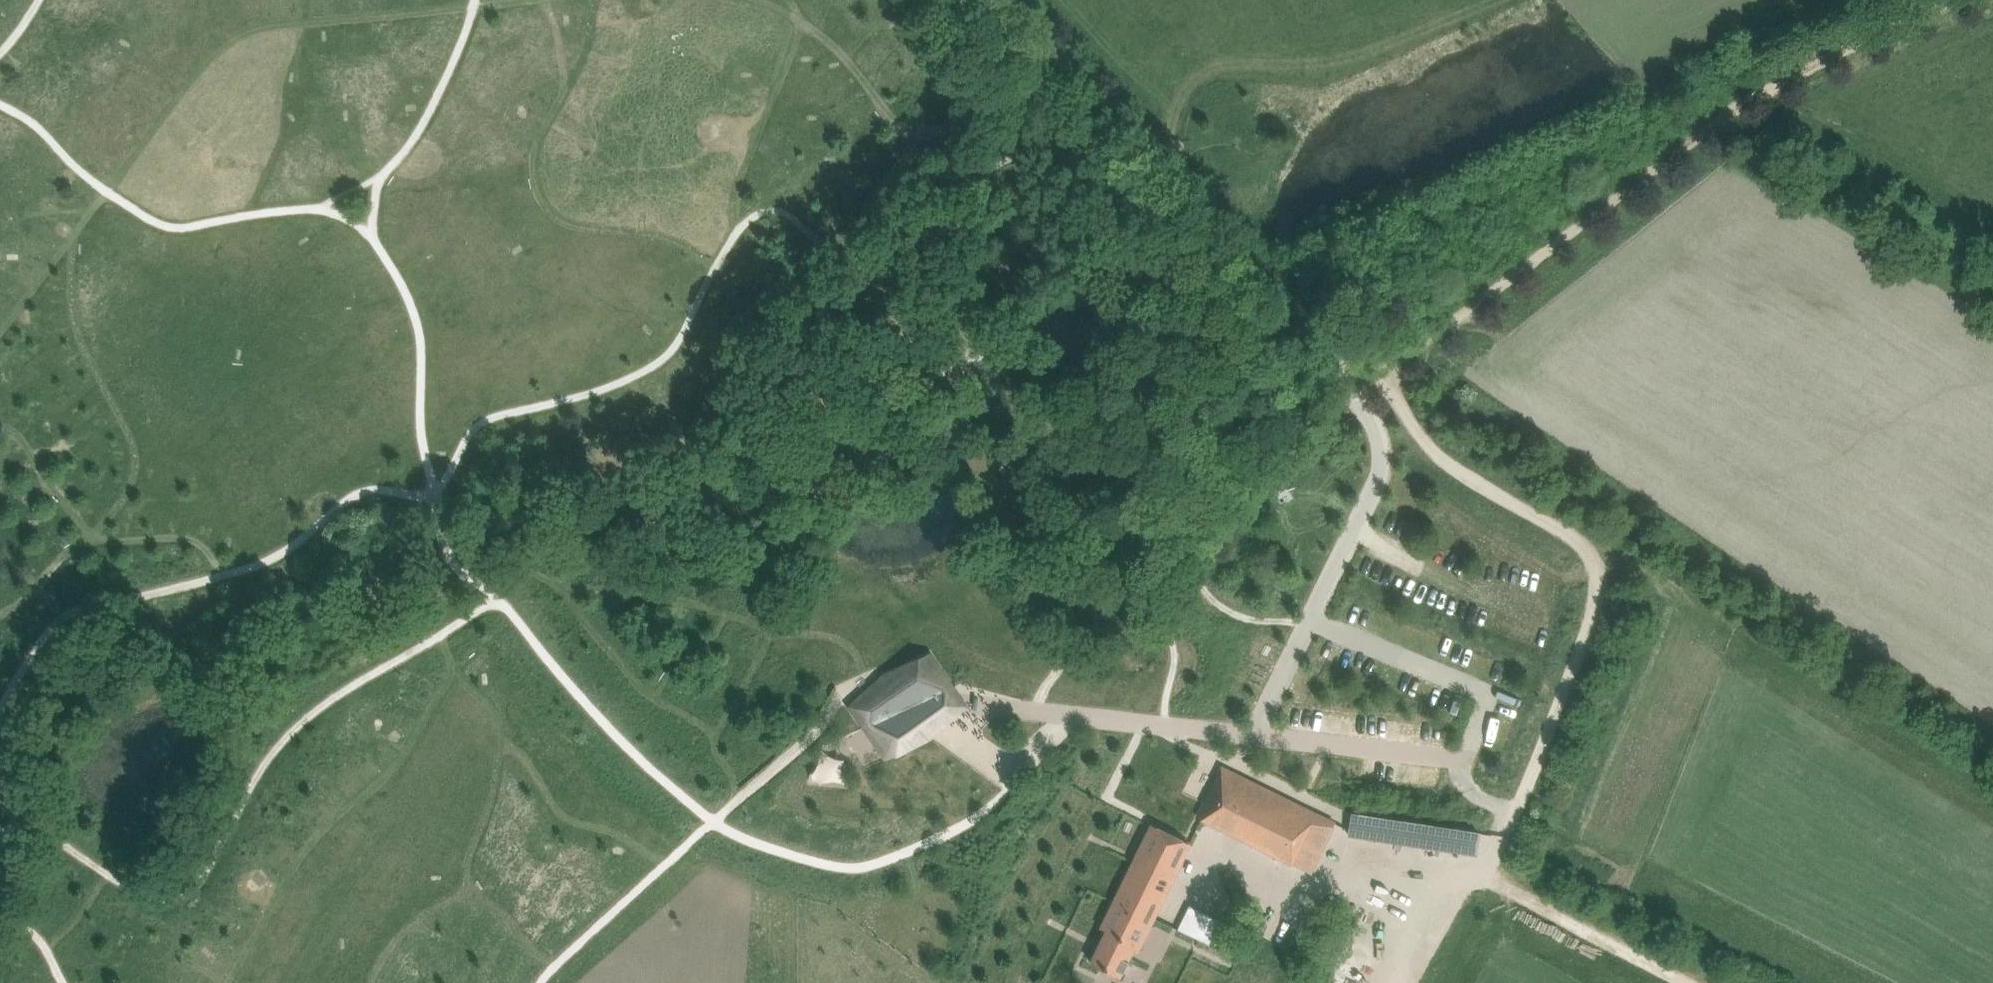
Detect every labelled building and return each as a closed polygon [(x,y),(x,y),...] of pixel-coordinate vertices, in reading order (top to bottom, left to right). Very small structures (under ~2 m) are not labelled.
[(932,738),(968,706),(951,681),(931,651),(881,673),(846,706),(884,760),(932,738)] [(1225,769),(1201,820),(1289,863),(1314,813),(1225,769)] [(1457,833),(1458,817),(1344,809),(1343,825),(1457,833)] [(1090,963),(1108,972),(1119,977),(1133,948),(1139,951),(1191,845),(1151,826),(1101,928),(1106,930),(1090,963)]
